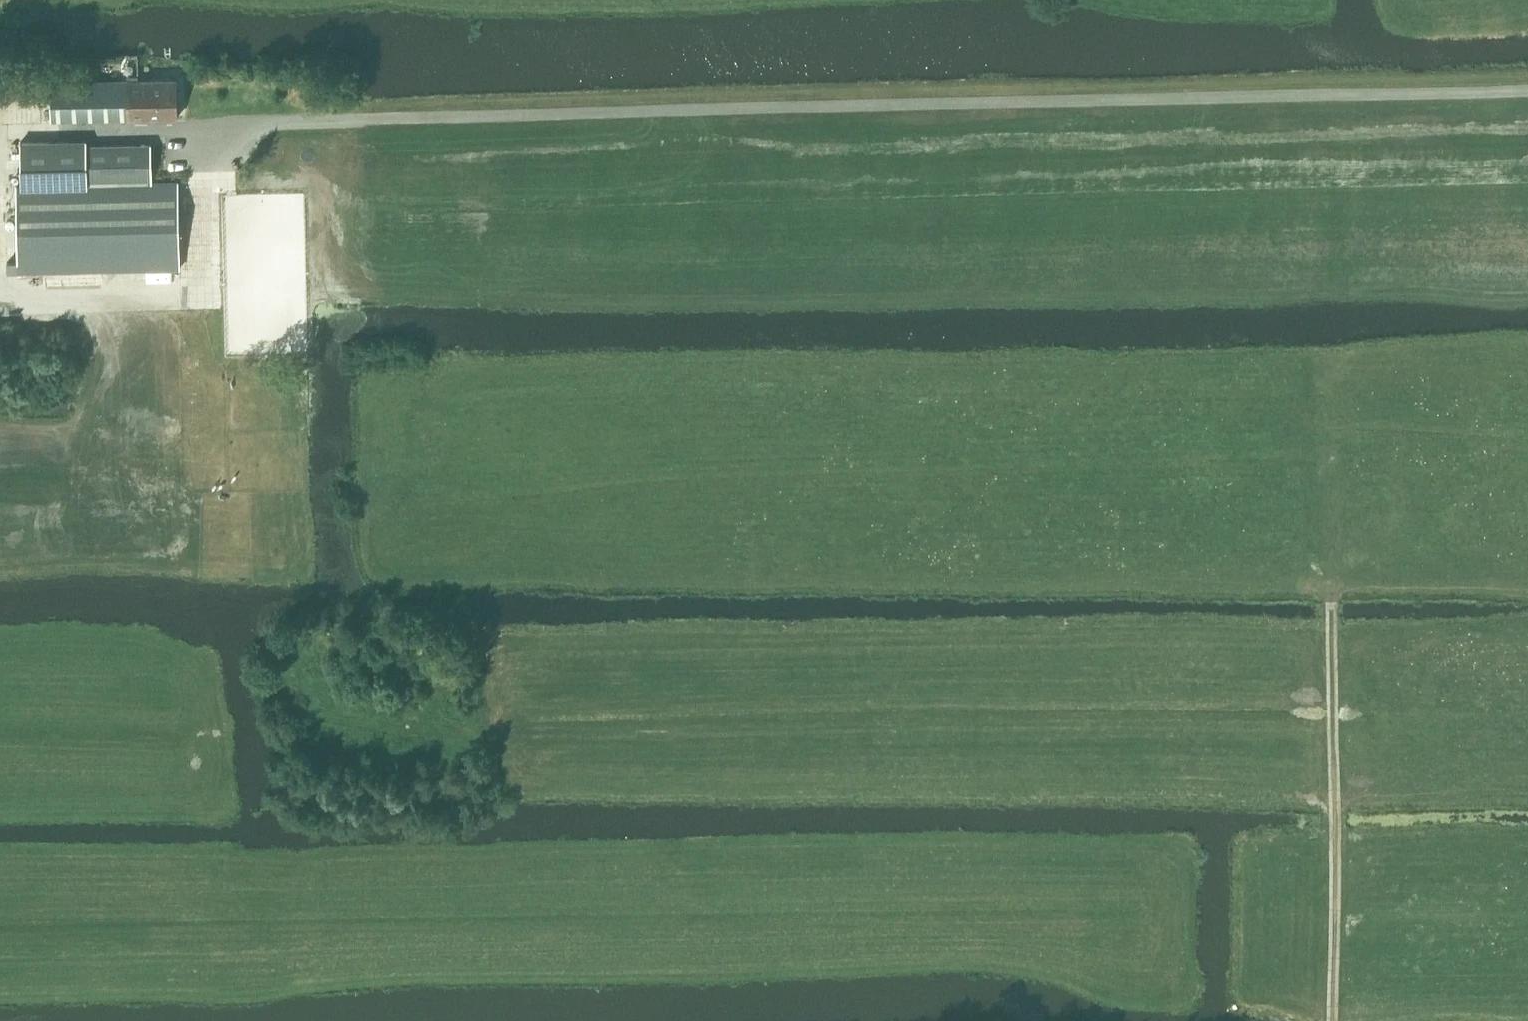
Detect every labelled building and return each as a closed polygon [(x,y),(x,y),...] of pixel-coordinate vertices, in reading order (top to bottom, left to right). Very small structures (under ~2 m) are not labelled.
[(139,79),(117,80),(51,82),(52,120),(129,118),(129,119),(178,118),(177,78),(139,79)] [(22,185),(18,186),(20,272),(181,269),(179,182),(98,184),(98,180),(153,179),(152,144),(87,145),(87,140),(21,142),(22,185)]
